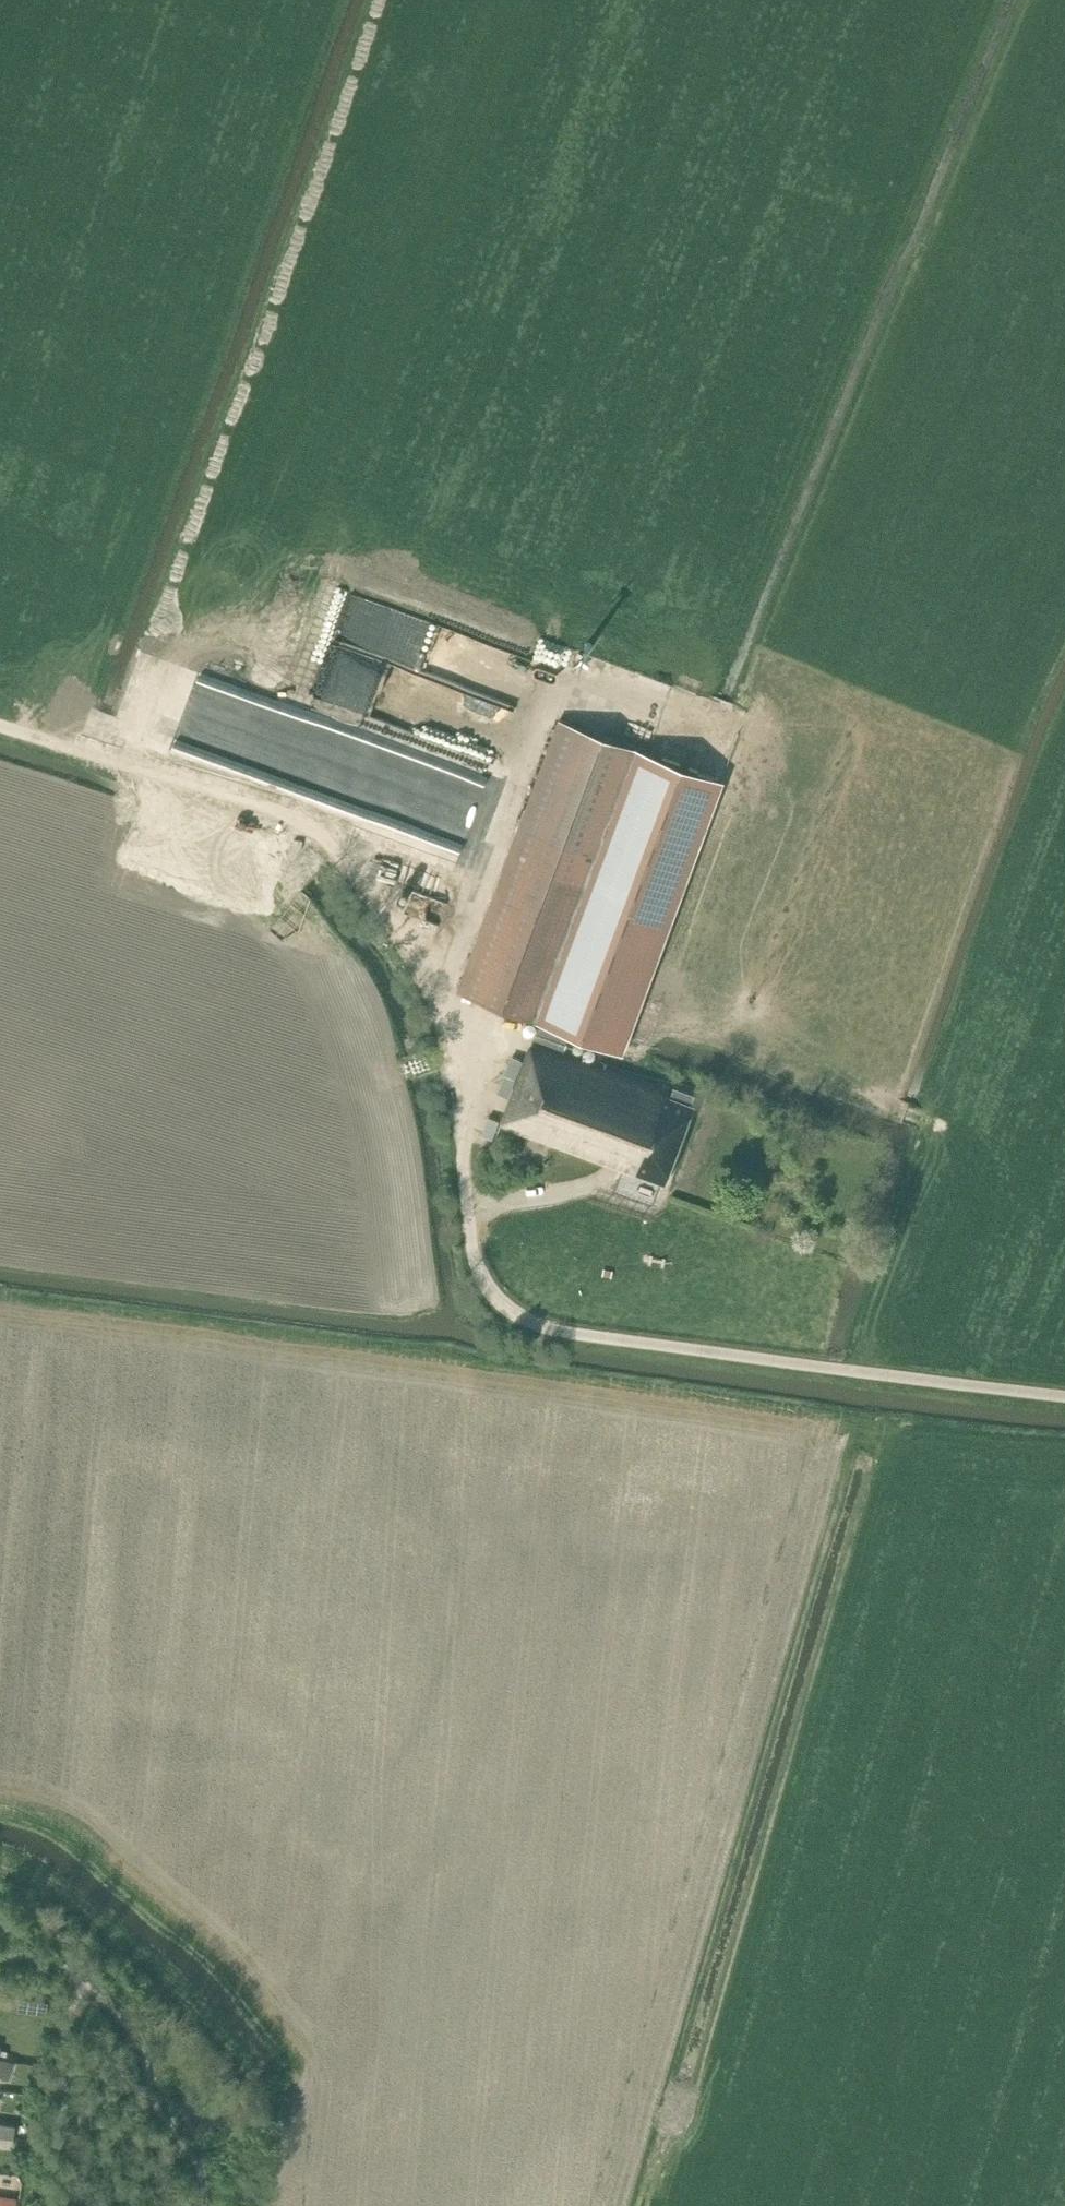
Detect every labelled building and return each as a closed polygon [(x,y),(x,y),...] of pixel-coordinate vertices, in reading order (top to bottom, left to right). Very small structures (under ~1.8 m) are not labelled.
[(617,1049),(718,778),(560,720),(459,991),(541,1021),(533,1042),(532,1042),(502,1122),(665,1183),(694,1105),(691,1104),(695,1094),(674,1086),(670,1096),(660,1093),(661,1089),(562,1052),(570,1031),(617,1049)] [(427,802),(396,884),(446,902),(476,821),(427,802)] [(13,2126),(0,2124),(0,2135),(12,2137),(13,2126)] [(10,2147),(12,2137),(0,2135),(0,2146),(10,2147)] [(0,2195),(0,2205),(15,2205),(16,2197),(0,2195)]
